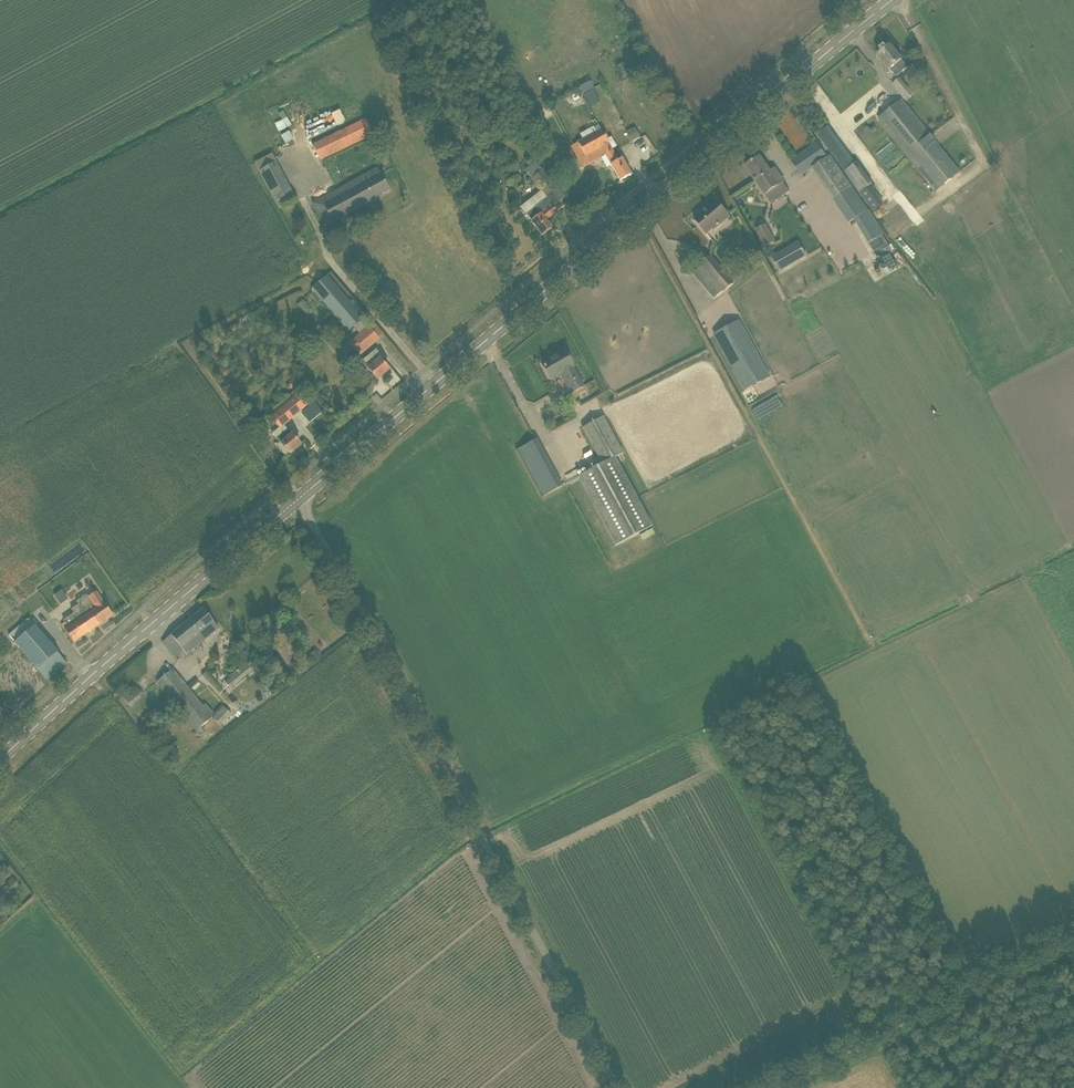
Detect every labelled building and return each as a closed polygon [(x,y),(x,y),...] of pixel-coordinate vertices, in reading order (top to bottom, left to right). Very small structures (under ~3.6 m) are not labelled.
[(891,69),(897,76),(909,67),(890,45),(878,56),(890,70),(891,69)] [(913,94),(900,78),(892,85),(905,101),(913,94)] [(593,86),(590,79),(578,86),(582,93),(590,106),(600,101),(593,86)] [(902,100),(879,119),(936,191),(959,172),(902,100)] [(620,130),(628,126),(618,106),(611,110),(620,130)] [(542,118),(538,110),(528,116),(533,124),(542,118)] [(338,123),(346,121),(344,112),(335,114),(338,123)] [(366,119),(313,144),(321,160),(374,135),(366,119)] [(627,131),(632,141),(642,136),(636,126),(627,131)] [(817,134),(845,172),(873,211),(884,203),(874,190),(876,188),(874,184),(858,162),(857,163),(829,126),(817,134)] [(606,155),(620,181),(631,175),(623,158),(618,161),(602,130),(573,146),(585,167),(606,155)] [(827,157),(817,143),(791,161),(801,175),(812,168),(834,200),(852,188),(829,156),(827,157)] [(273,154),(255,163),(279,208),(297,199),(273,154)] [(745,167),(756,182),(771,204),(788,192),(782,183),(783,182),(775,169),(771,172),(760,156),(745,167)] [(537,163),(527,171),(546,196),(556,188),(537,163)] [(332,222),(389,190),(380,175),(368,182),(364,175),(311,204),(324,225),(331,221),(332,222)] [(527,215),(532,221),(531,221),(542,235),(552,228),(546,220),(557,211),(547,198),(535,207),(536,208),(527,215)] [(730,217),(729,215),(716,200),(708,207),(709,208),(695,220),(707,234),(714,228),(715,229),(730,217)] [(884,234),(870,210),(855,219),(874,252),(889,243),(883,235),(884,234)] [(757,230),(766,247),(775,242),(770,233),(762,237),(757,230)] [(773,258),(780,271),(806,256),(798,243),(773,258)] [(726,274),(711,255),(701,264),(702,266),(692,274),(714,299),(723,292),(734,283),(726,274)] [(327,276),(319,283),(312,289),(348,331),(363,318),(327,276)] [(771,376),(740,320),(713,335),(745,391),(771,376)] [(379,339),(369,327),(354,338),(355,339),(349,344),(357,354),(364,348),(365,350),(379,339)] [(362,361),(377,380),(389,370),(381,360),(383,358),(376,349),(362,361)] [(573,367),(563,349),(554,354),(555,356),(542,364),(544,367),(543,367),(551,380),(561,374),(571,393),(584,386),(573,367)] [(280,428),(284,425),(310,404),(301,393),(271,418),(280,428)] [(311,422),(323,411),(315,401),(302,413),(311,422)] [(623,453),(603,416),(582,428),(602,464),(579,477),(616,546),(652,526),(615,457),(623,453)] [(301,445),(288,429),(277,439),(290,454),(301,445)] [(573,436),(563,442),(566,448),(577,442),(573,436)] [(562,486),(537,439),(518,449),(543,496),(562,486)] [(62,591),(55,596),(61,605),(68,599),(62,591)] [(75,613),(62,622),(60,623),(74,643),(113,616),(96,592),(88,597),(87,594),(76,601),(78,604),(72,609),(75,613)] [(178,662),(187,654),(219,627),(203,609),(162,642),(178,662)] [(66,663),(36,625),(16,641),(47,679),(66,663)] [(230,689),(253,670),(246,662),(228,676),(230,678),(225,682),(230,689)] [(158,682),(196,731),(212,718),(221,726),(232,715),(224,706),(215,714),(211,717),(208,713),(203,707),(174,670),(158,682)] [(137,686),(123,697),(130,705),(144,694),(137,686)] [(142,718),(161,702),(156,697),(137,713),(142,718)] [(16,883),(12,878),(5,885),(9,889),(16,883)]
